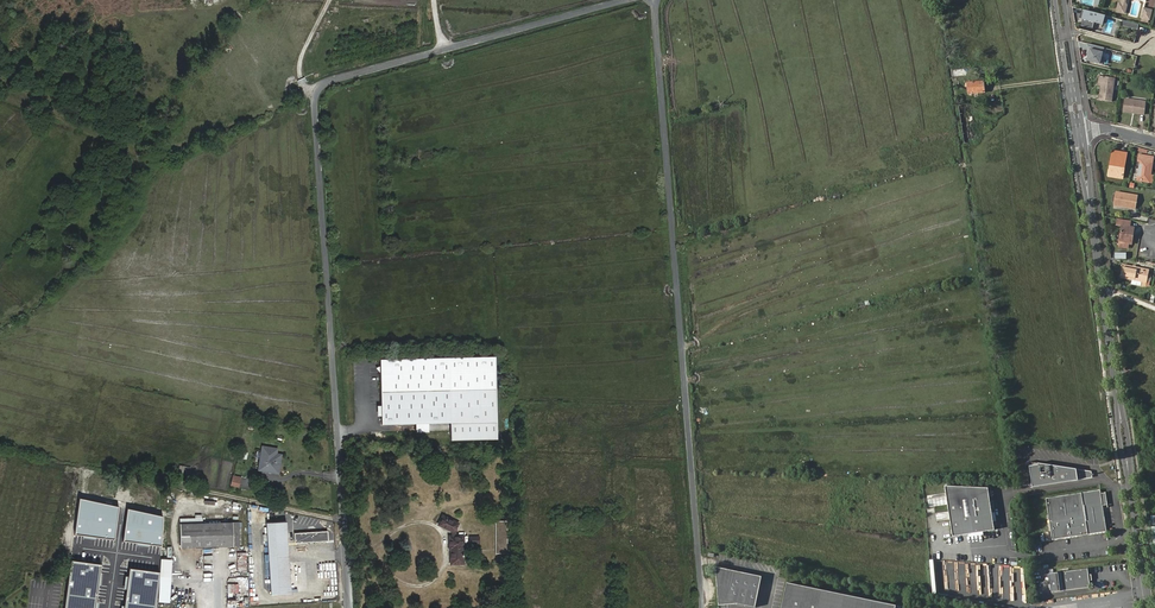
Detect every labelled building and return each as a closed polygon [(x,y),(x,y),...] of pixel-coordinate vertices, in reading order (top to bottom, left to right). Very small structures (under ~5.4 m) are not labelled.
[(1122,3),(1119,3),(1117,11),(1125,13),(1127,3),(1126,2),(1127,0),(1123,0),(1122,3)] [(1092,28),(1094,21),(1101,23),(1104,15),(1081,8),(1079,15),(1082,16),(1080,25),(1092,28)] [(1150,20),(1152,10),(1145,8),(1142,18),(1150,20)] [(1123,20),(1122,24),(1138,28),(1139,24),(1123,20)] [(1101,57),(1104,48),(1087,43),(1085,48),(1088,49),(1090,49),(1089,54),(1087,60),(1102,64),(1104,58),(1101,57)] [(977,78),(978,82),(984,81),(982,73),(974,74),(974,77),(975,77),(977,78)] [(1102,76),(1101,86),(1099,100),(1112,101),(1115,78),(1102,76)] [(984,81),(978,82),(967,83),(968,93),(985,92),(984,81)] [(1124,99),(1123,111),(1140,114),(1142,102),(1124,99)] [(965,143),(976,141),(971,112),(970,103),(959,105),(965,143)] [(1113,151),(1110,169),(1113,169),(1115,155),(1121,156),(1121,153),(1113,151)] [(1113,169),(1110,169),(1109,176),(1122,178),(1127,154),(1121,153),(1121,156),(1115,155),(1113,169)] [(1149,175),(1152,175),(1154,157),(1140,154),(1139,160),(1141,160),(1138,180),(1148,182),(1149,175)] [(1136,209),(1138,196),(1116,192),(1114,205),(1136,209)] [(1116,225),(1121,225),(1118,247),(1128,248),(1128,244),(1132,244),(1134,227),(1129,227),(1130,221),(1117,219),(1116,225)] [(1146,286),(1149,270),(1123,265),(1120,276),(1133,279),(1141,281),(1140,285),(1146,286)] [(493,438),(492,355),(446,356),(447,421),(447,439),(493,438)] [(446,356),(377,357),(377,366),(377,373),(378,404),(378,414),(378,423),(412,422),(425,422),(447,421),(446,356)] [(425,422),(412,422),(412,431),(425,431),(425,422)] [(263,448),(260,448),(259,467),(272,467),(272,448),(270,448),(270,443),(263,443),(263,448)] [(1039,464),(1031,466),(1033,487),(1092,477),(1091,471),(1039,463),(1039,464)] [(243,477),(235,476),(234,484),(242,485),(243,477)] [(996,530),(989,488),(946,486),(955,537),(996,530)] [(1107,537),(1103,511),(1108,510),(1106,498),(1101,499),(1101,495),(1046,504),(1053,545),(1107,537)] [(118,506),(80,498),(75,533),(113,539),(118,506)] [(163,516),(127,508),(123,540),(162,545),(163,516)] [(949,512),(936,513),(937,521),(950,519),(949,512)] [(453,532),(457,522),(442,516),(438,524),(451,531),(453,532)] [(500,553),(507,553),(507,521),(502,521),(495,520),(495,553),(500,553)] [(270,594),(291,593),(287,521),(267,522),(270,594)] [(239,549),(238,526),(179,528),(180,551),(239,549)] [(328,540),(327,530),(293,532),(294,542),(328,540)] [(458,536),(452,536),(449,536),(450,563),(463,563),(462,536),(458,536)] [(72,559),(65,607),(95,607),(101,563),(72,559)] [(168,563),(160,563),(160,572),(158,604),(166,605),(168,563)] [(764,576),(717,566),(720,605),(739,604),(756,607),(757,607),(764,576)] [(130,568),(125,607),(155,607),(160,572),(130,568)] [(1088,574),(1058,578),(1061,596),(1090,592),(1090,586),(1089,580),(1088,574)] [(899,605),(789,582),(783,607),(899,607),(899,605)]
